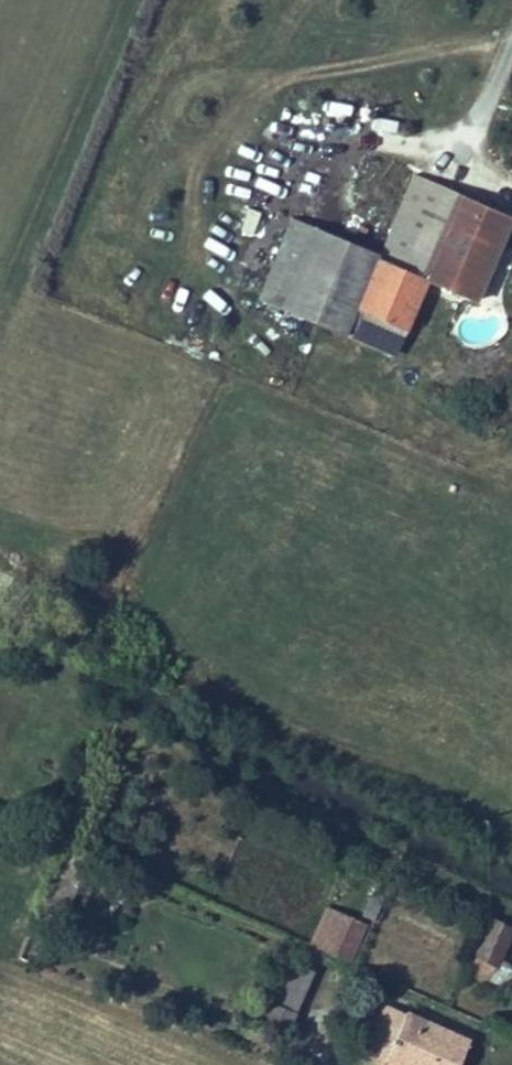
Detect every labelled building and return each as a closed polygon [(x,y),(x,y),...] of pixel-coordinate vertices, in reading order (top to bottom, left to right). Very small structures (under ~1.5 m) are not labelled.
[(379,256),(421,274),(479,300),(511,224),(511,215),(418,174),(379,256)] [(252,296),(342,335),(359,299),(335,289),(354,247),(354,245),(286,216),(252,296)] [(379,256),(354,245),(354,247),(335,289),(359,299),(379,256)] [(379,256),(359,299),(402,316),(421,274),(379,256)] [(359,299),(342,335),(338,341),(382,361),(402,316),(359,299)] [(353,962),(364,921),(321,908),(309,949),(353,962)] [(466,976),(505,987),(511,967),(502,964),(511,932),(511,926),(483,917),(466,976)] [(297,1014),(310,969),(283,962),(271,1006),(297,1014)] [(326,1034),(401,1064),(412,1064),(430,1024),(405,1014),(349,987),(326,1034)] [(261,1021),(286,1025),(289,1009),(263,1005),(261,1021)]
